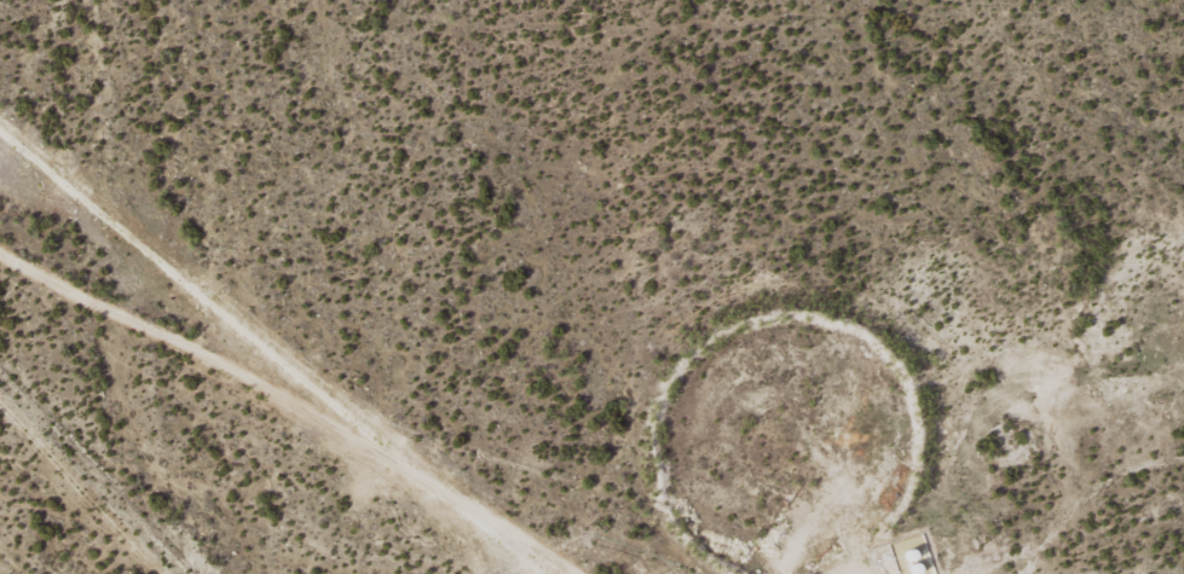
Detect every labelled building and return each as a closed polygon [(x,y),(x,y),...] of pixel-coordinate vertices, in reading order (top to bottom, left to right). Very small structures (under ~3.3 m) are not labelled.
[(925,532),(892,542),(902,573),(938,573),(925,532)]
